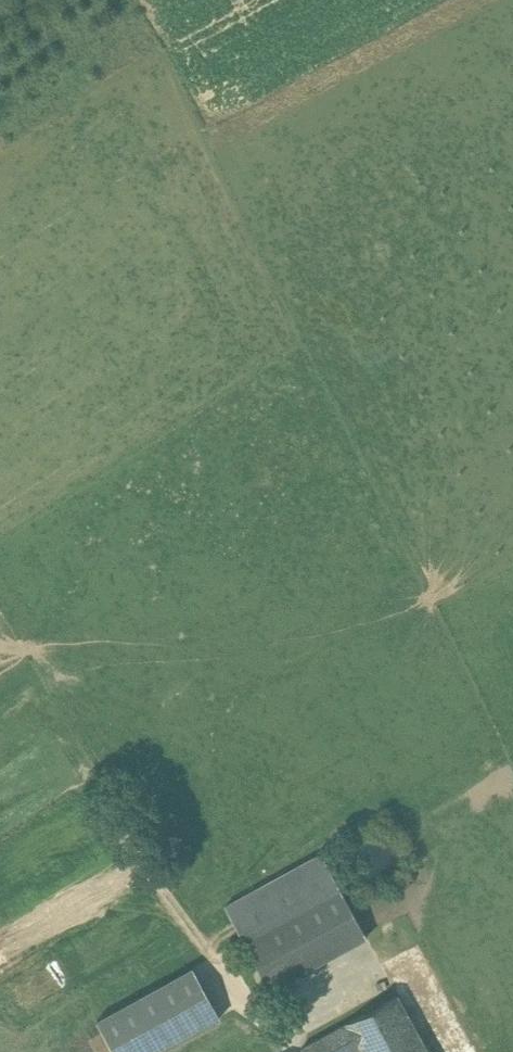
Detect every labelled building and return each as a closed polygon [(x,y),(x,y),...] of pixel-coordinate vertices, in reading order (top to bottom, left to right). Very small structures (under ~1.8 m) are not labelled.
[(317,856),(221,909),(240,943),(336,891),(317,856)] [(336,891),(240,943),(266,992),(362,940),(336,891)] [(97,1020),(115,1051),(157,1051),(220,1017),(193,967),(97,1020)] [(395,1000),(300,1051),(423,1051),(395,1000)]
